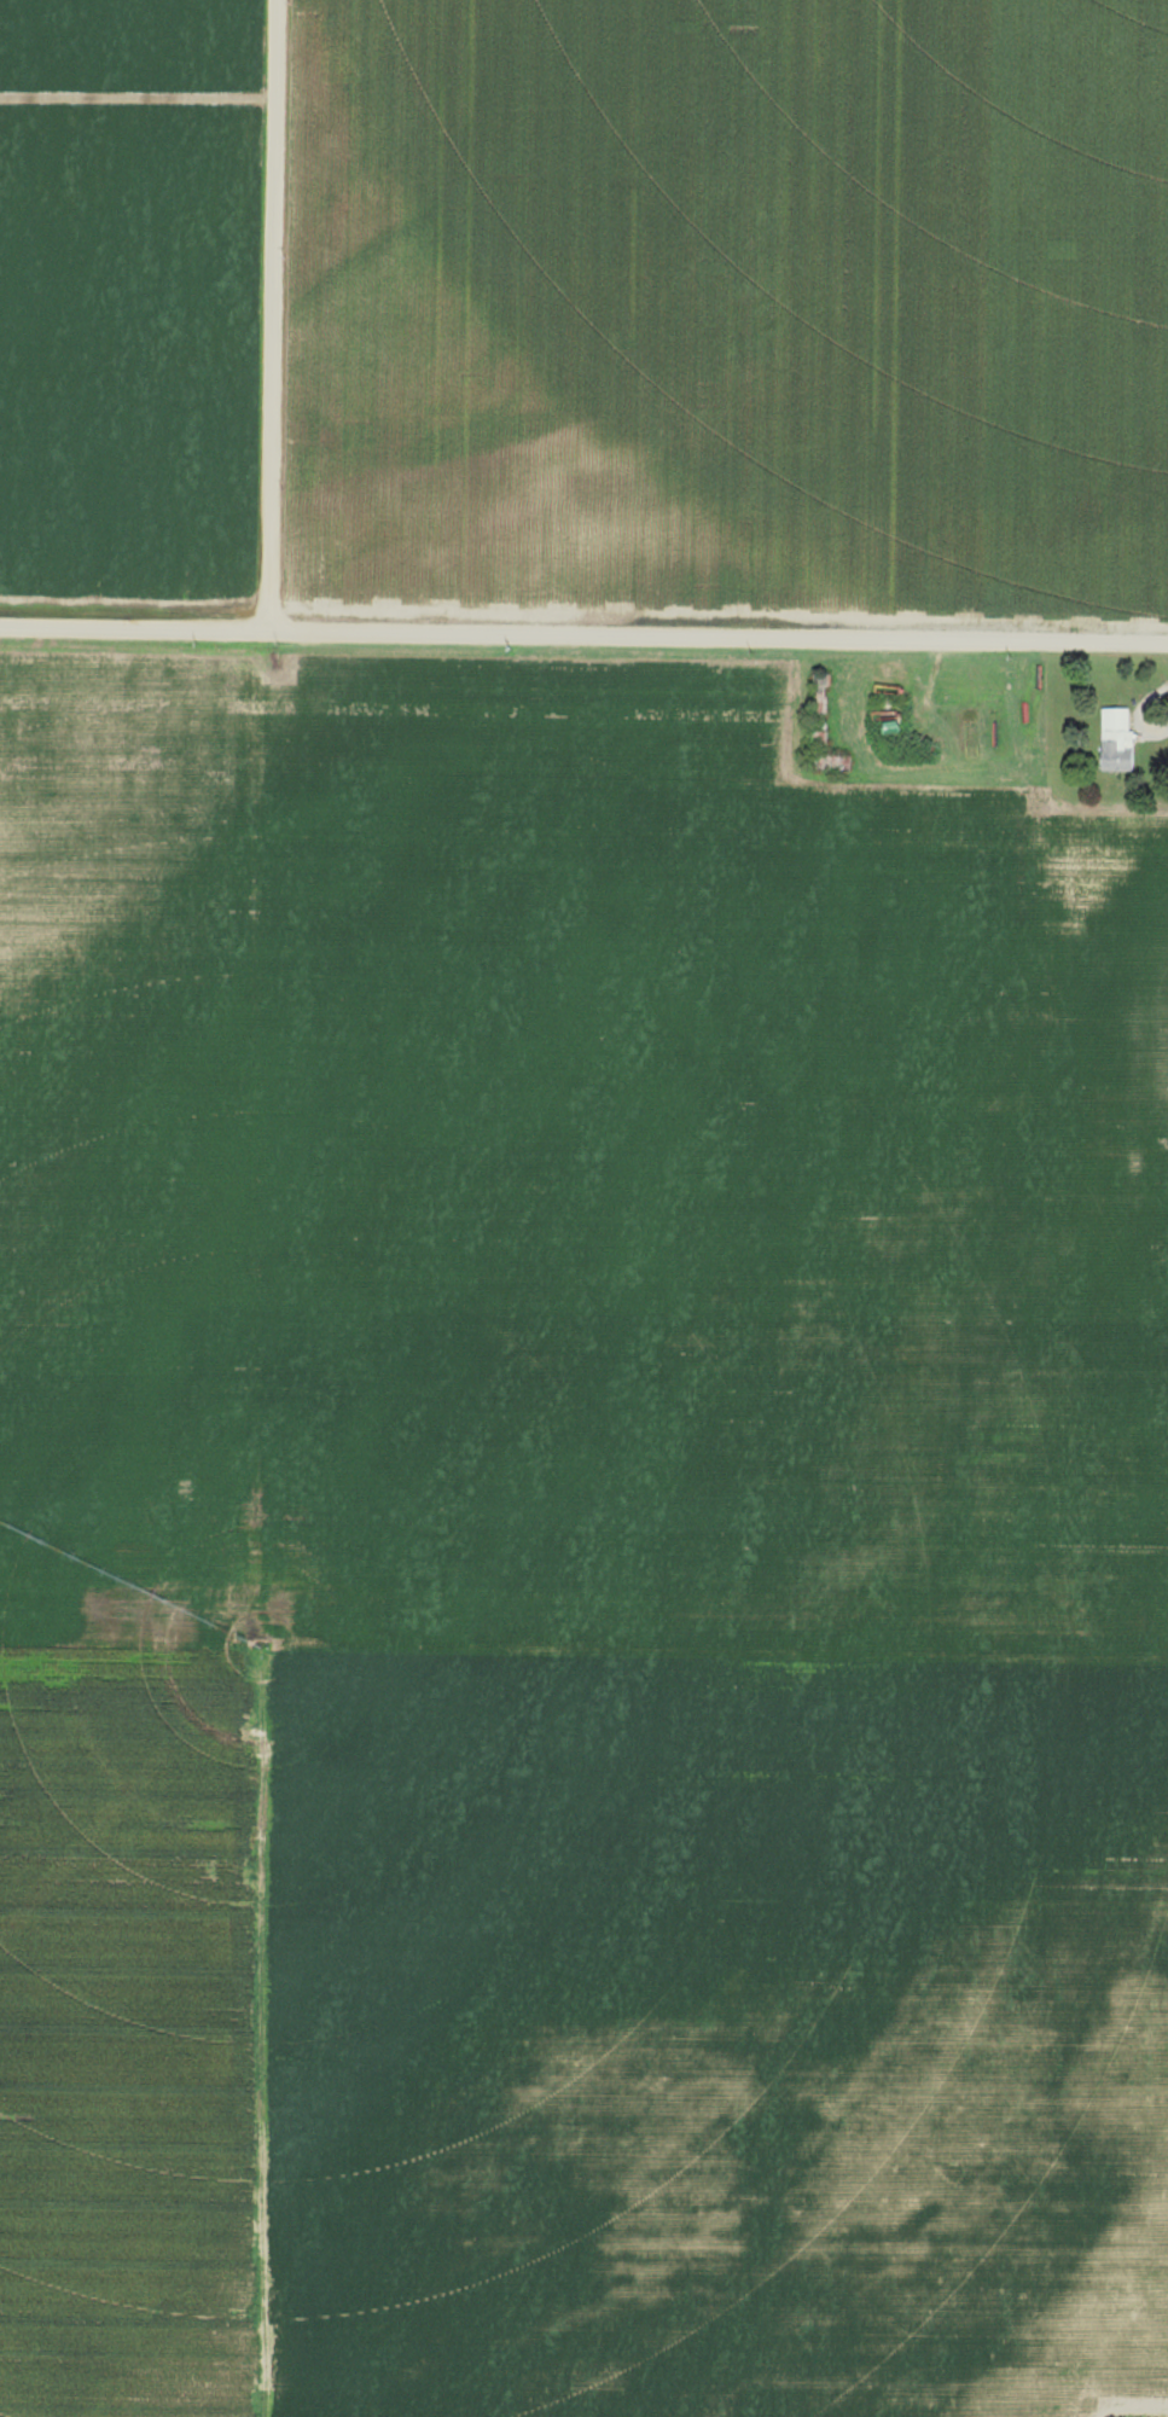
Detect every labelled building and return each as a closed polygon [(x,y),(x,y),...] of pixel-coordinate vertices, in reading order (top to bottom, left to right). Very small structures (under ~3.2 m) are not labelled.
[(1104,707),(1131,707),(1131,730),(1135,730),(1135,744),(1127,744),(1127,748),(1120,748),(1120,738),(1104,738),(1104,707)] [(1105,739),(1120,739),(1120,749),(1135,749),(1135,768),(1105,768),(1105,739)]
